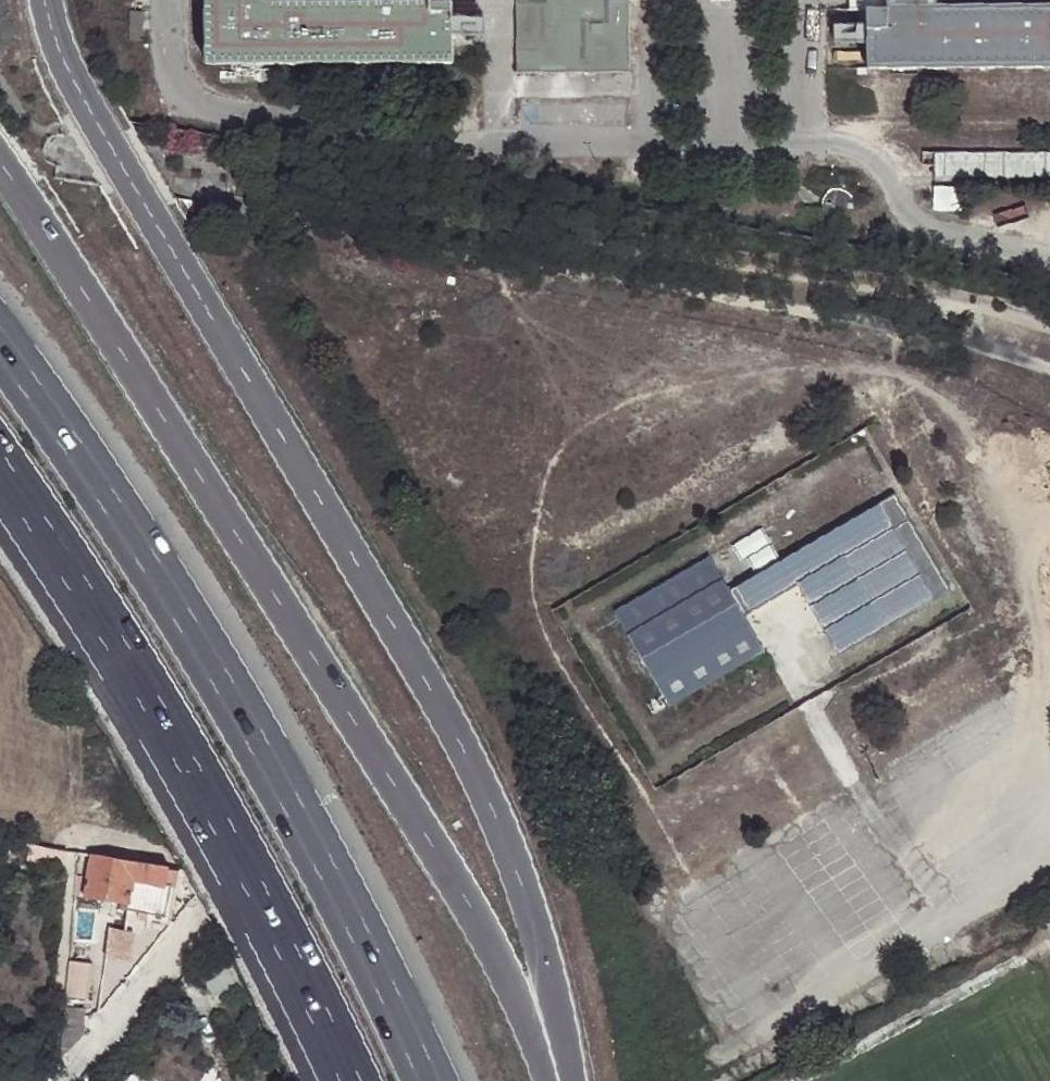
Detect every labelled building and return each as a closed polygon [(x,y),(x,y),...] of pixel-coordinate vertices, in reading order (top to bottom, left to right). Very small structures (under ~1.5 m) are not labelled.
[(431,0),(414,0),(384,0),(207,0),(207,60),(452,60),(452,0),(431,0)] [(517,69),(628,68),(627,0),(516,0),(517,69)] [(936,2),(887,1),(870,1),(868,67),(1049,64),(1049,1),(936,2)] [(127,34),(133,34),(134,33),(143,33),(141,7),(128,8),(127,8),(126,8),(127,34)] [(939,171),(1049,171),(1049,149),(925,148),(924,162),(938,162),(939,171)] [(965,183),(939,182),(939,204),(966,204),(965,183)] [(851,204),(850,200),(847,196),(843,193),(839,192),(834,192),(829,194),(826,197),(823,201),(822,206),(823,211),(825,215),(829,219),(833,221),(838,221),(843,220),(847,217),(850,213),(851,209),(851,204)] [(706,553),(612,609),(667,703),(761,647),(742,613),(795,582),(836,652),(953,594),(891,490),(726,587),(706,553)] [(63,864),(65,850),(30,843),(28,858),(63,864)] [(165,883),(167,867),(89,854),(82,896),(126,905),(128,904),(132,880),(163,886),(165,883)] [(3,855),(0,858),(0,860),(6,865),(9,860),(3,855)] [(169,883),(165,883),(163,886),(132,880),(128,904),(126,905),(125,909),(164,915),(169,883)] [(225,953),(199,967),(212,992),(238,979),(225,953)] [(61,1058),(80,1034),(82,1008),(64,1007),(61,1058)]
